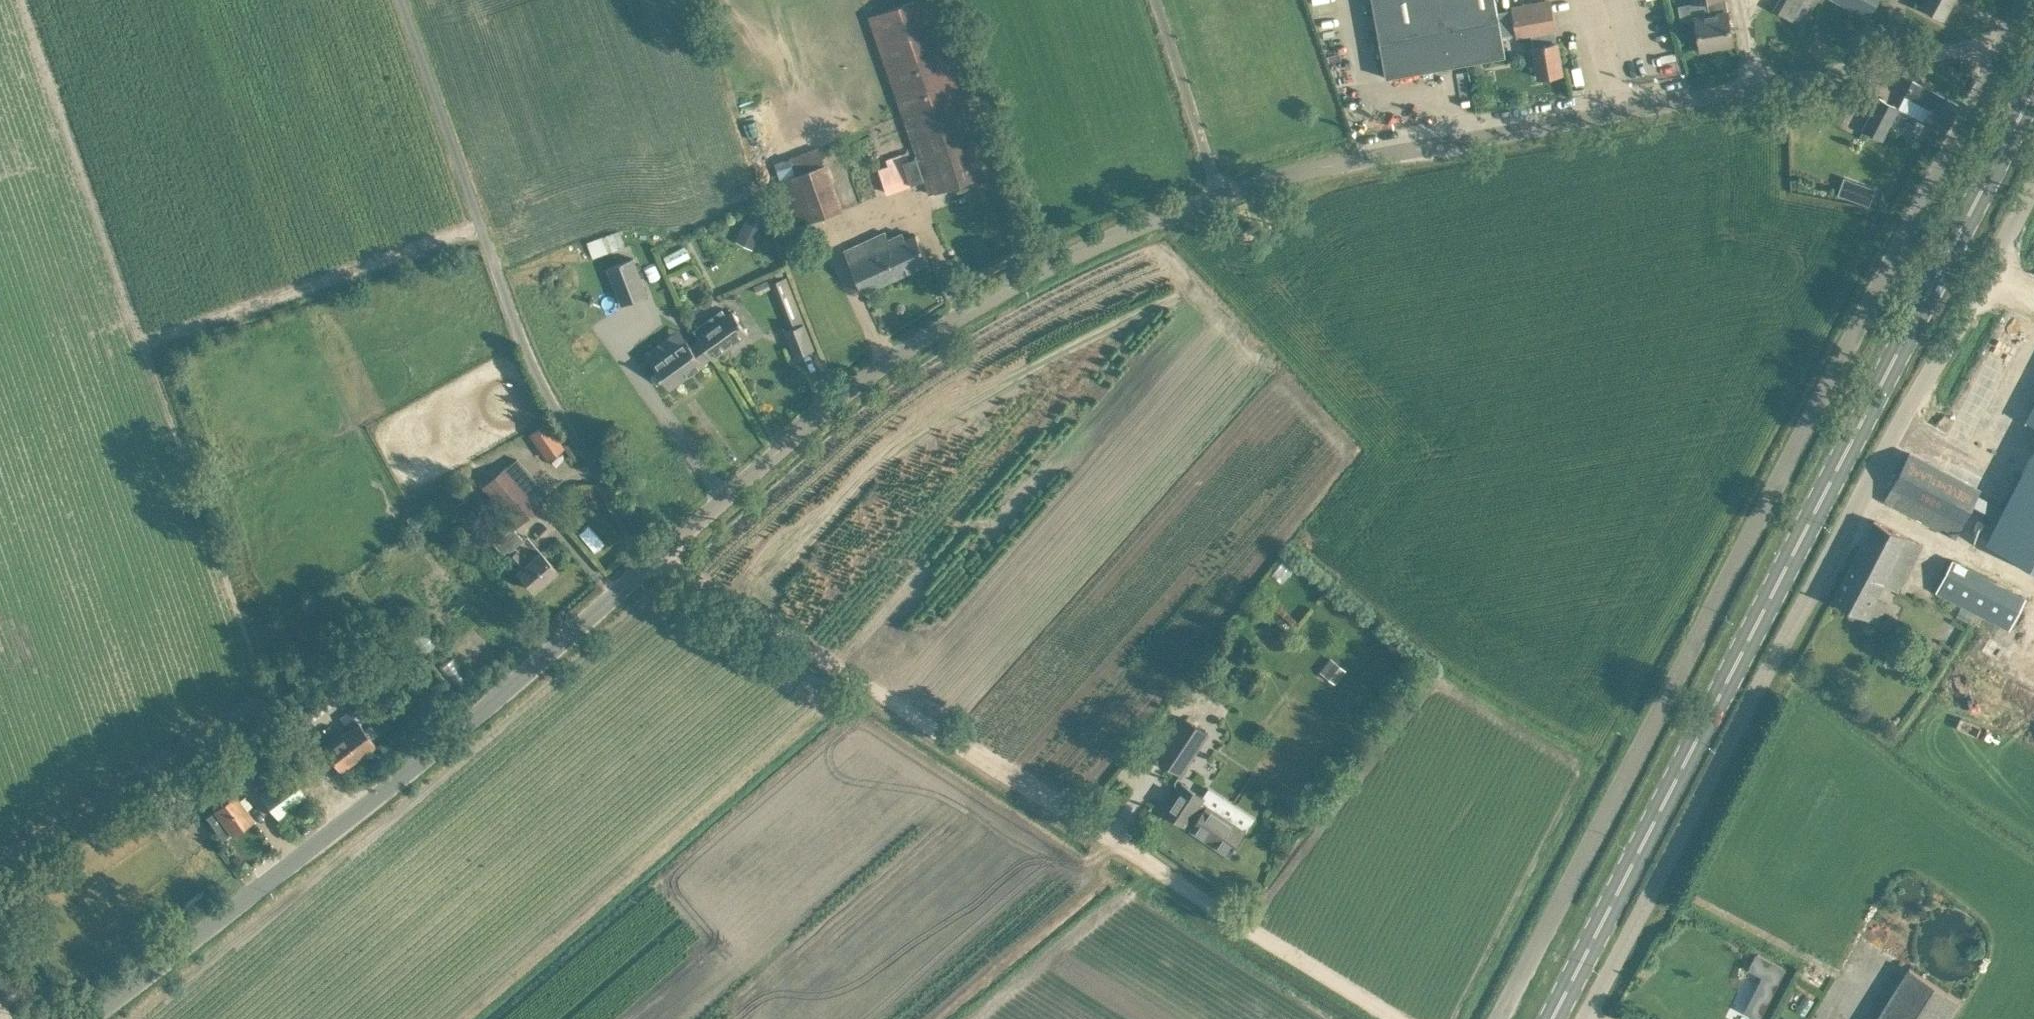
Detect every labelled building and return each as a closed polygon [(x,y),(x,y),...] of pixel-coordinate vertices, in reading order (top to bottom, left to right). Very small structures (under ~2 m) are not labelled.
[(881,169),(888,191),(926,178),(931,193),(992,172),(933,0),(916,0),(870,15),(918,156),(881,169)] [(1387,77),(1506,55),(1496,0),(1373,0),(1387,77)] [(1539,76),(1563,72),(1557,41),(1552,42),(1550,28),(1555,27),(1550,0),(1549,0),(1514,6),(1518,34),(1531,31),(1539,76)] [(1710,13),(1696,15),(1696,16),(1701,48),(1734,42),(1728,10),(1727,0),(1707,0),(1710,13)] [(1774,8),(1804,25),(1818,0),(1779,0),(1774,8)] [(1879,0),(1838,0),(1869,17),(1879,0)] [(1954,0),(1924,0),(1922,5),(1944,18),(1954,0)] [(1880,97),(1863,129),(1882,139),(1899,108),(1944,131),(1959,103),(1913,79),(1898,107),(1880,97)] [(825,163),(819,147),(791,157),(797,174),(782,179),(798,225),(842,209),(826,163),(825,163)] [(1844,176),(1838,193),(1845,196),(1852,179),(1844,176)] [(750,212),(741,229),(758,238),(767,220),(750,212)] [(614,231),(600,237),(606,252),(620,247),(614,231)] [(864,291),(930,261),(917,233),(906,238),(903,231),(889,238),(886,231),(844,250),(864,291)] [(677,272),(700,260),(692,247),(670,258),(677,272)] [(608,267),(622,304),(648,294),(634,257),(608,267)] [(796,355),(814,348),(787,276),(773,281),(791,328),(786,330),(796,355)] [(767,279),(755,284),(758,292),(771,286),(767,279)] [(694,329),(699,335),(698,336),(713,357),(749,331),(734,311),(727,315),(723,309),(694,329)] [(687,340),(654,364),(671,388),(694,371),(713,357),(698,336),(688,342),(687,340)] [(545,421),(530,432),(536,440),(551,429),(545,421)] [(1973,504),(1999,518),(1986,541),(2033,566),(2033,449),(2004,506),(1978,493),(1973,504)] [(1884,500),(1956,537),(1974,502),(1981,489),(1910,452),(1884,500)] [(508,465),(483,488),(515,524),(540,502),(550,494),(517,457),(508,465)] [(596,489),(581,489),(581,504),(596,504),(596,489)] [(1922,543),(1892,528),(1875,519),(1833,599),(1878,623),(1890,601),(1878,595),(1884,583),(1899,590),(1902,582),(1922,543)] [(512,526),(497,539),(494,543),(518,570),(517,570),(521,574),(534,589),(556,570),(540,551),(528,561),(515,546),(523,539),(512,526)] [(1953,558),(1937,591),(1962,604),(1957,614),(1972,622),(1977,611),(2009,628),(2026,595),(1953,558)] [(1336,683),(1347,669),(1331,657),(1321,671),(1336,683)] [(1963,681),(1954,684),(1959,699),(1968,696),(1963,681)] [(376,744),(364,728),(350,709),(340,717),(349,729),(324,748),(340,770),(376,744)] [(1181,773),(1209,733),(1184,715),(1157,757),(1181,773)] [(223,745),(212,754),(217,760),(229,752),(223,745)] [(251,782),(266,801),(278,817),(307,795),(295,779),(289,772),(276,782),(267,770),(251,782)] [(187,772),(172,781),(174,785),(179,793),(190,786),(185,779),(189,776),(187,772)] [(218,808),(207,817),(211,823),(223,839),(253,817),(241,801),(227,782),(212,793),(221,806),(218,808)] [(1177,794),(1166,811),(1193,828),(1230,853),(1234,847),(1235,848),(1237,845),(1236,844),(1246,829),(1201,799),(1203,795),(1185,783),(1182,788),(1177,794)] [(1763,975),(1745,1011),(1761,1018),(1787,967),(1757,952),(1749,968),(1763,975)] [(1910,967),(1877,1018),(1948,1018),(1960,999),(1910,967)]
